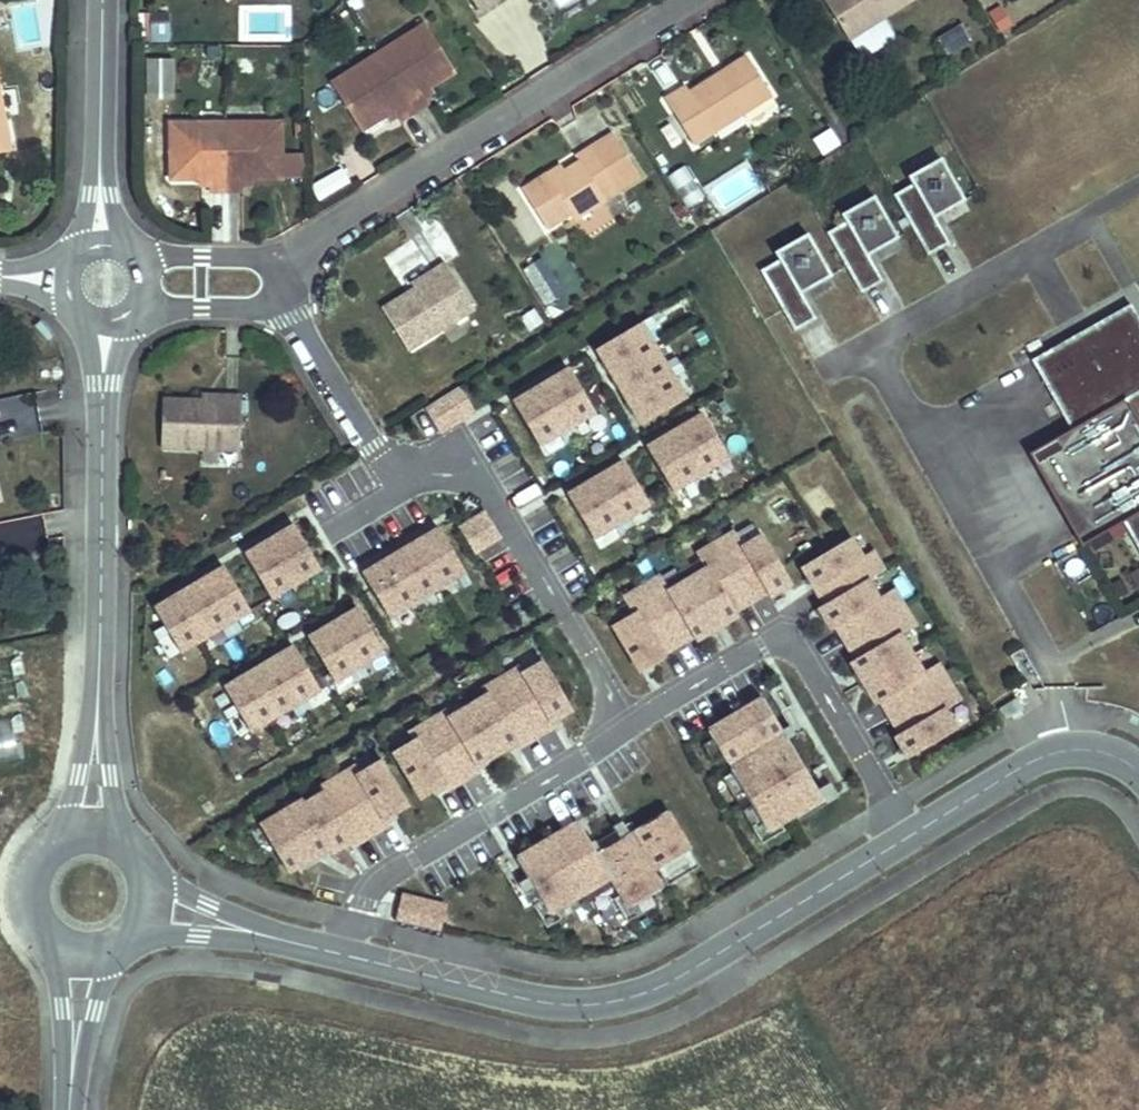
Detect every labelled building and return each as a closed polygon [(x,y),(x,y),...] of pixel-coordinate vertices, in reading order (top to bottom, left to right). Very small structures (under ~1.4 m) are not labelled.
[(358,0),(346,0),(352,11),(362,6),(358,0)] [(480,12),(498,0),(472,0),(480,12)] [(911,0),(824,0),(849,40),(911,0)] [(991,17),(1002,10),(1000,7),(989,13),(991,17)] [(1011,23),(1002,10),(991,17),(1000,30),(1011,23)] [(168,41),(168,14),(139,14),(139,42),(168,41)] [(860,56),(893,35),(882,19),(849,40),(860,56)] [(429,89),(455,72),(425,24),(331,83),(361,131),(387,115),(394,111),(398,117),(400,120),(428,102),(426,99),(422,93),(429,89)] [(946,54),(971,39),(962,24),(937,39),(946,54)] [(713,133),(771,95),(747,56),(689,93),(685,87),(665,100),(691,139),(709,127),(713,133)] [(253,75),(255,59),(238,58),(237,74),(253,75)] [(171,93),(171,60),(149,59),(149,93),(171,93)] [(217,72),(216,60),(201,60),(201,72),(217,72)] [(426,99),(433,95),(429,89),(422,93),(426,99)] [(398,117),(394,111),(387,115),(391,121),(398,117)] [(4,122),(0,123),(0,143),(8,142),(4,122)] [(282,154),(281,122),(170,123),(171,180),(201,180),(209,180),(209,187),(210,191),(243,190),(243,187),(243,179),(251,179),(282,179),(282,154)] [(695,145),(713,133),(709,127),(691,139),(695,145)] [(825,154),(839,145),(830,130),(815,139),(825,154)] [(602,195),(637,173),(612,134),(576,156),(580,162),(551,180),(547,174),(522,190),(547,229),(571,213),(575,219),(605,201),(602,195)] [(306,179),(306,153),(288,154),(288,179),(306,179)] [(908,177),(928,165),(922,154),(901,165),(908,177)] [(964,201),(940,158),(928,165),(908,177),(912,185),(894,196),(907,218),(913,229),(928,255),(949,243),(935,218),(932,214),(955,201),(957,205),(964,201)] [(752,165),(706,184),(720,217),(766,198),(752,165)] [(551,180),(565,172),(561,166),(547,174),(551,180)] [(703,196),(684,168),(670,177),(688,206),(703,196)] [(320,201),(349,184),(341,170),(312,187),(320,201)] [(605,201),(641,179),(637,173),(602,195),(605,201)] [(978,192),(971,178),(963,182),(971,196),(978,192)] [(855,208),(874,197),(868,185),(848,196),(855,208)] [(882,281),(868,256),(866,252),(889,240),(891,243),(898,239),(874,197),(855,208),(842,215),(846,223),(828,234),(861,293),(882,281)] [(935,218),(957,205),(955,201),(932,214),(935,218)] [(688,215),(681,203),(673,209),(680,220),(688,215)] [(913,229),(907,218),(900,222),(907,233),(913,229)] [(779,261),(761,272),(795,331),(816,319),(802,294),(800,290),(822,277),(824,281),(831,277),(807,234),(775,253),(779,261)] [(868,256),(891,243),(889,240),(866,252),(868,256)] [(474,309),(446,264),(430,274),(433,278),(415,289),(382,309),(408,351),(474,309)] [(415,289),(433,278),(430,274),(412,285),(415,289)] [(802,294),(824,281),(822,277),(800,290),(802,294)] [(1136,383),(1138,381),(1138,328),(1138,327),(1138,320),(1130,304),(1031,360),(1071,430),(1028,454),(1041,477),(1048,473),(1072,515),(1065,519),(1081,546),(1091,541),(1124,522),(1129,531),(1138,549),(1138,387),(1136,383)] [(54,338),(41,322),(35,326),(48,342),(54,338)] [(685,399),(640,323),(596,349),(641,425),(685,399)] [(595,413),(568,368),(512,401),(539,446),(595,413)] [(438,434),(475,413),(460,385),(422,406),(438,434)] [(12,439),(43,433),(35,394),(5,399),(12,439)] [(239,451),(241,397),(223,397),(223,401),(201,401),(163,399),(161,448),(239,451)] [(728,458),(702,414),(646,447),(673,491),(728,458)] [(649,505),(623,461),(567,494),(593,538),(649,505)] [(1072,515),(1048,473),(1041,477),(1065,519),(1072,515)] [(453,525),(467,555),(500,539),(486,509),(453,525)] [(1096,549),(1129,531),(1124,522),(1091,541),(1096,549)] [(320,570),(294,525),(244,554),(271,599),(320,570)] [(464,573),(438,528),(362,573),(389,618),(464,573)] [(791,583),(762,536),(743,547),(734,532),(715,543),(751,602),(766,592),(769,596),(791,583)] [(868,581),(884,571),(872,551),(861,558),(850,538),(802,567),(824,605),(818,608),(825,619),(873,590),(868,581)] [(751,602),(715,543),(697,554),(706,569),(687,580),(716,628),(737,615),(735,611),(751,602)] [(152,556),(148,544),(140,546),(143,557),(152,556)] [(250,611),(223,567),(154,608),(181,653),(250,611)] [(716,628),(687,580),(669,591),(660,576),(642,587),(677,646),(692,636),(695,640),(716,628)] [(677,646),(642,587),(623,598),(632,613),(613,625),(641,672),(663,659),(660,655),(677,646)] [(846,643),(905,608),(894,590),(878,599),(873,590),(825,619),(832,630),(836,627),(846,643)] [(900,636),(916,627),(905,608),(846,643),(855,659),(851,662),(863,683),(911,655),(900,636)] [(383,653),(357,609),(308,638),(334,682),(383,653)] [(250,732),(320,691),(293,645),(223,686),(250,732)] [(949,683),(938,664),(922,673),(911,655),(863,683),(876,704),(881,702),(890,717),(949,683)] [(20,703),(12,662),(0,665),(0,707),(20,703)] [(571,710),(543,662),(524,674),(520,667),(501,679),(536,737),(553,727),(550,722),(571,710)] [(536,737),(501,679),(482,690),(486,696),(468,707),(497,755),(517,742),(519,747),(536,737)] [(956,730),(944,711),(960,701),(949,683),(890,717),(900,733),(895,736),(908,758),(956,730)] [(1005,719),(1023,708),(1016,698),(998,709),(1005,719)] [(762,699),(707,731),(762,824),(753,830),(762,844),(784,831),(780,823),(834,791),(829,783),(817,790),(762,699)] [(497,755),(468,707),(450,718),(446,711),(427,723),(462,781),(479,771),(477,767),(497,755)] [(794,715),(789,707),(781,711),(786,720),(794,715)] [(785,736),(801,727),(794,715),(786,720),(789,726),(782,731),(785,736)] [(21,762),(13,719),(0,722),(0,766),(21,762)] [(462,781),(427,723),(409,734),(412,740),(393,751),(421,799),(442,787),(445,791),(462,781)] [(787,739),(803,730),(801,727),(785,736),(787,739)] [(407,808),(379,761),(360,772),(356,766),(338,777),(372,835),(389,825),(386,821),(407,808)] [(302,800),(260,826),(287,872),(328,848),(331,853),(352,840),(355,845),(372,835),(338,777),(319,789),(322,794),(305,804),(302,800)] [(699,867),(666,811),(634,830),(656,868),(667,886),(699,867)] [(531,885),(523,890),(534,907),(546,928),(561,919),(556,910),(610,877),(621,895),(613,899),(627,922),(642,913),(641,912),(636,904),(655,893),(661,889),(620,820),(613,824),(621,838),(596,853),(578,822),(516,859),(531,885)] [(634,830),(628,834),(650,871),(656,868),(634,830)] [(534,907),(523,890),(516,894),(526,911),(534,907)] [(660,901),(655,893),(636,904),(641,912),(660,901)] [(440,932),(446,907),(401,896),(395,921),(440,932)]
